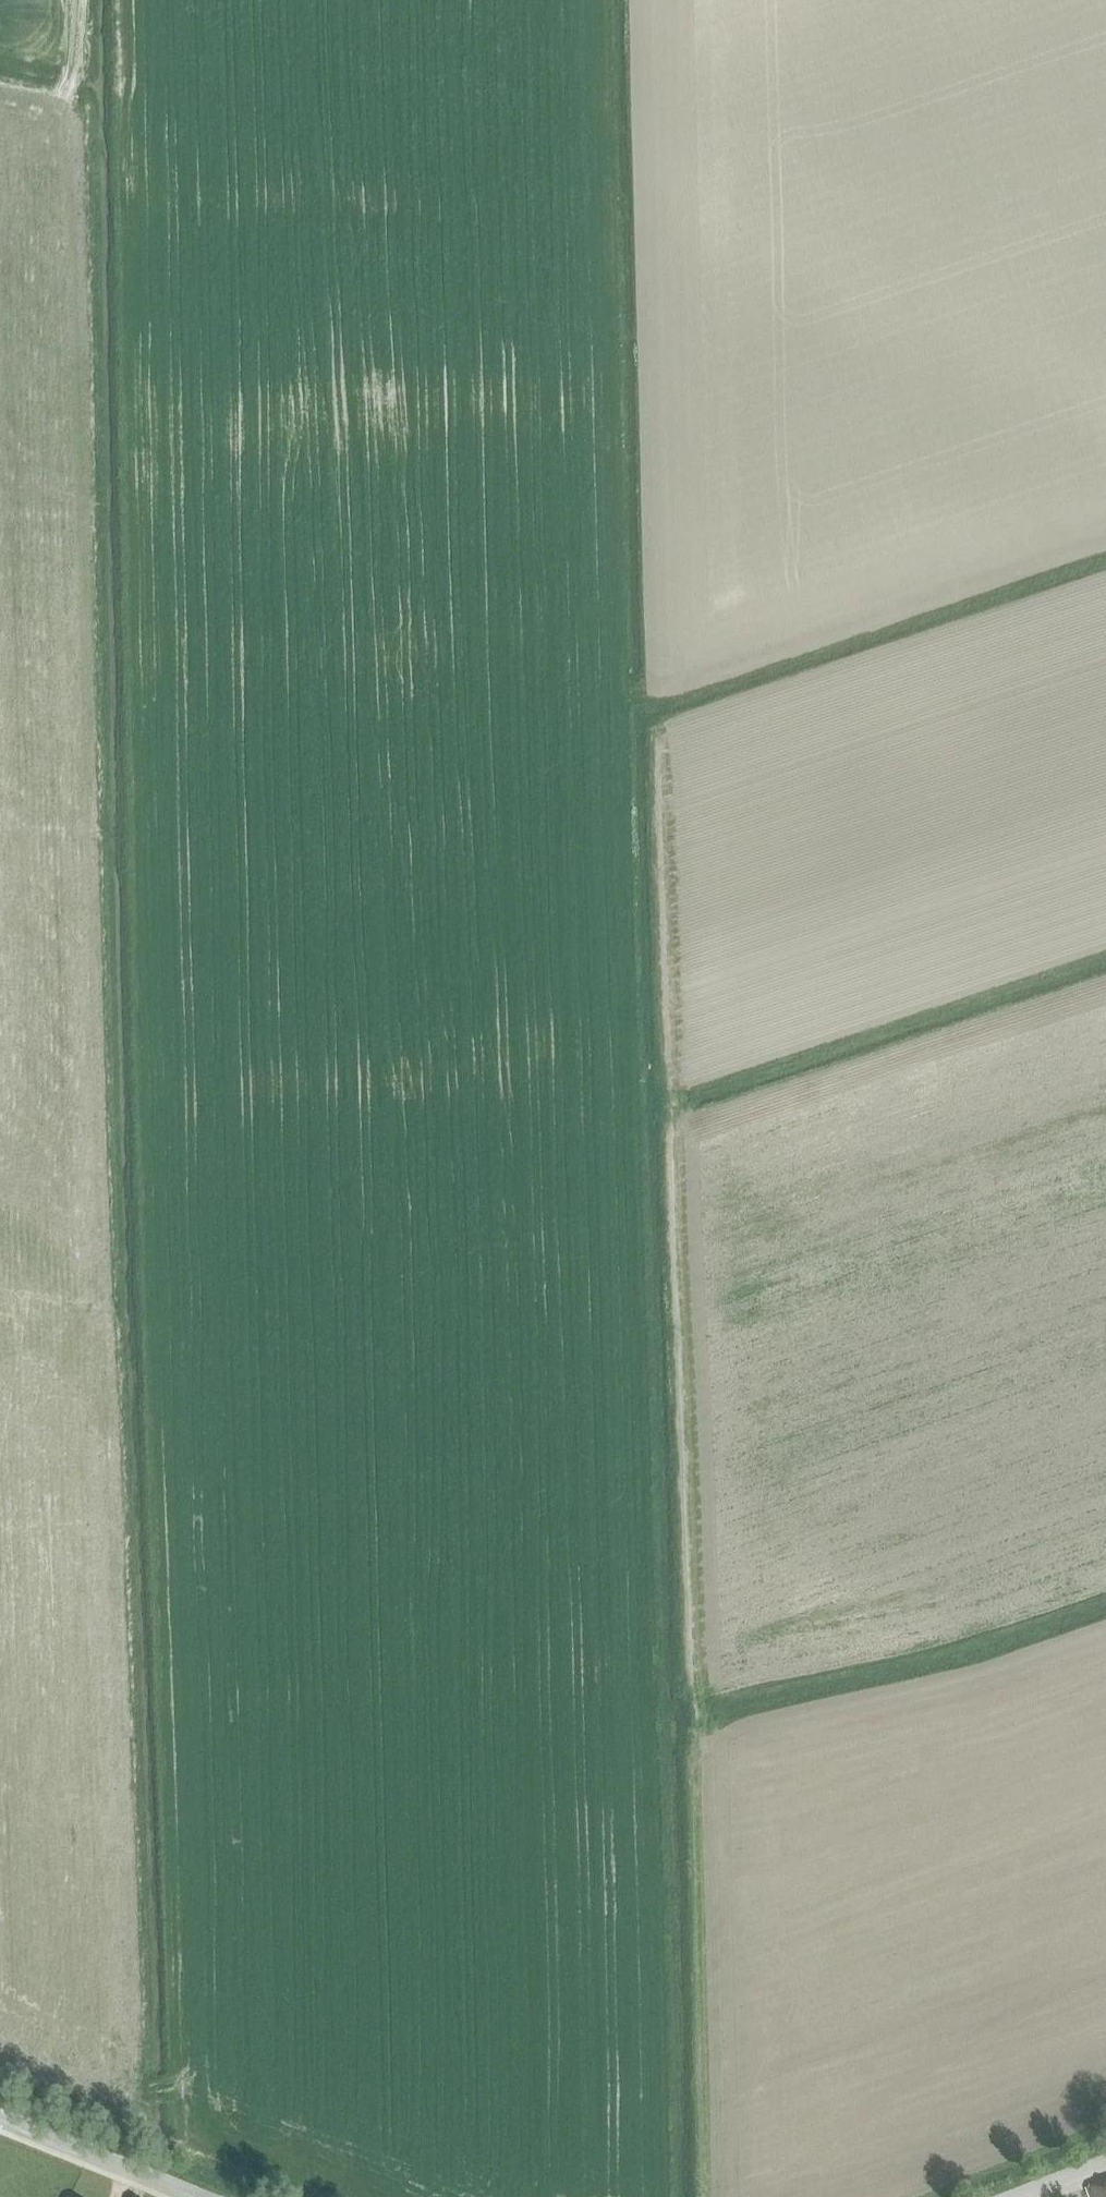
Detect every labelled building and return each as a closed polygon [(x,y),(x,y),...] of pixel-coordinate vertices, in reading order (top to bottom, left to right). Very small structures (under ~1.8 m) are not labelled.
[(1088,2196),(1105,2196),(1105,2180),(1085,2188),(1088,2196)]
